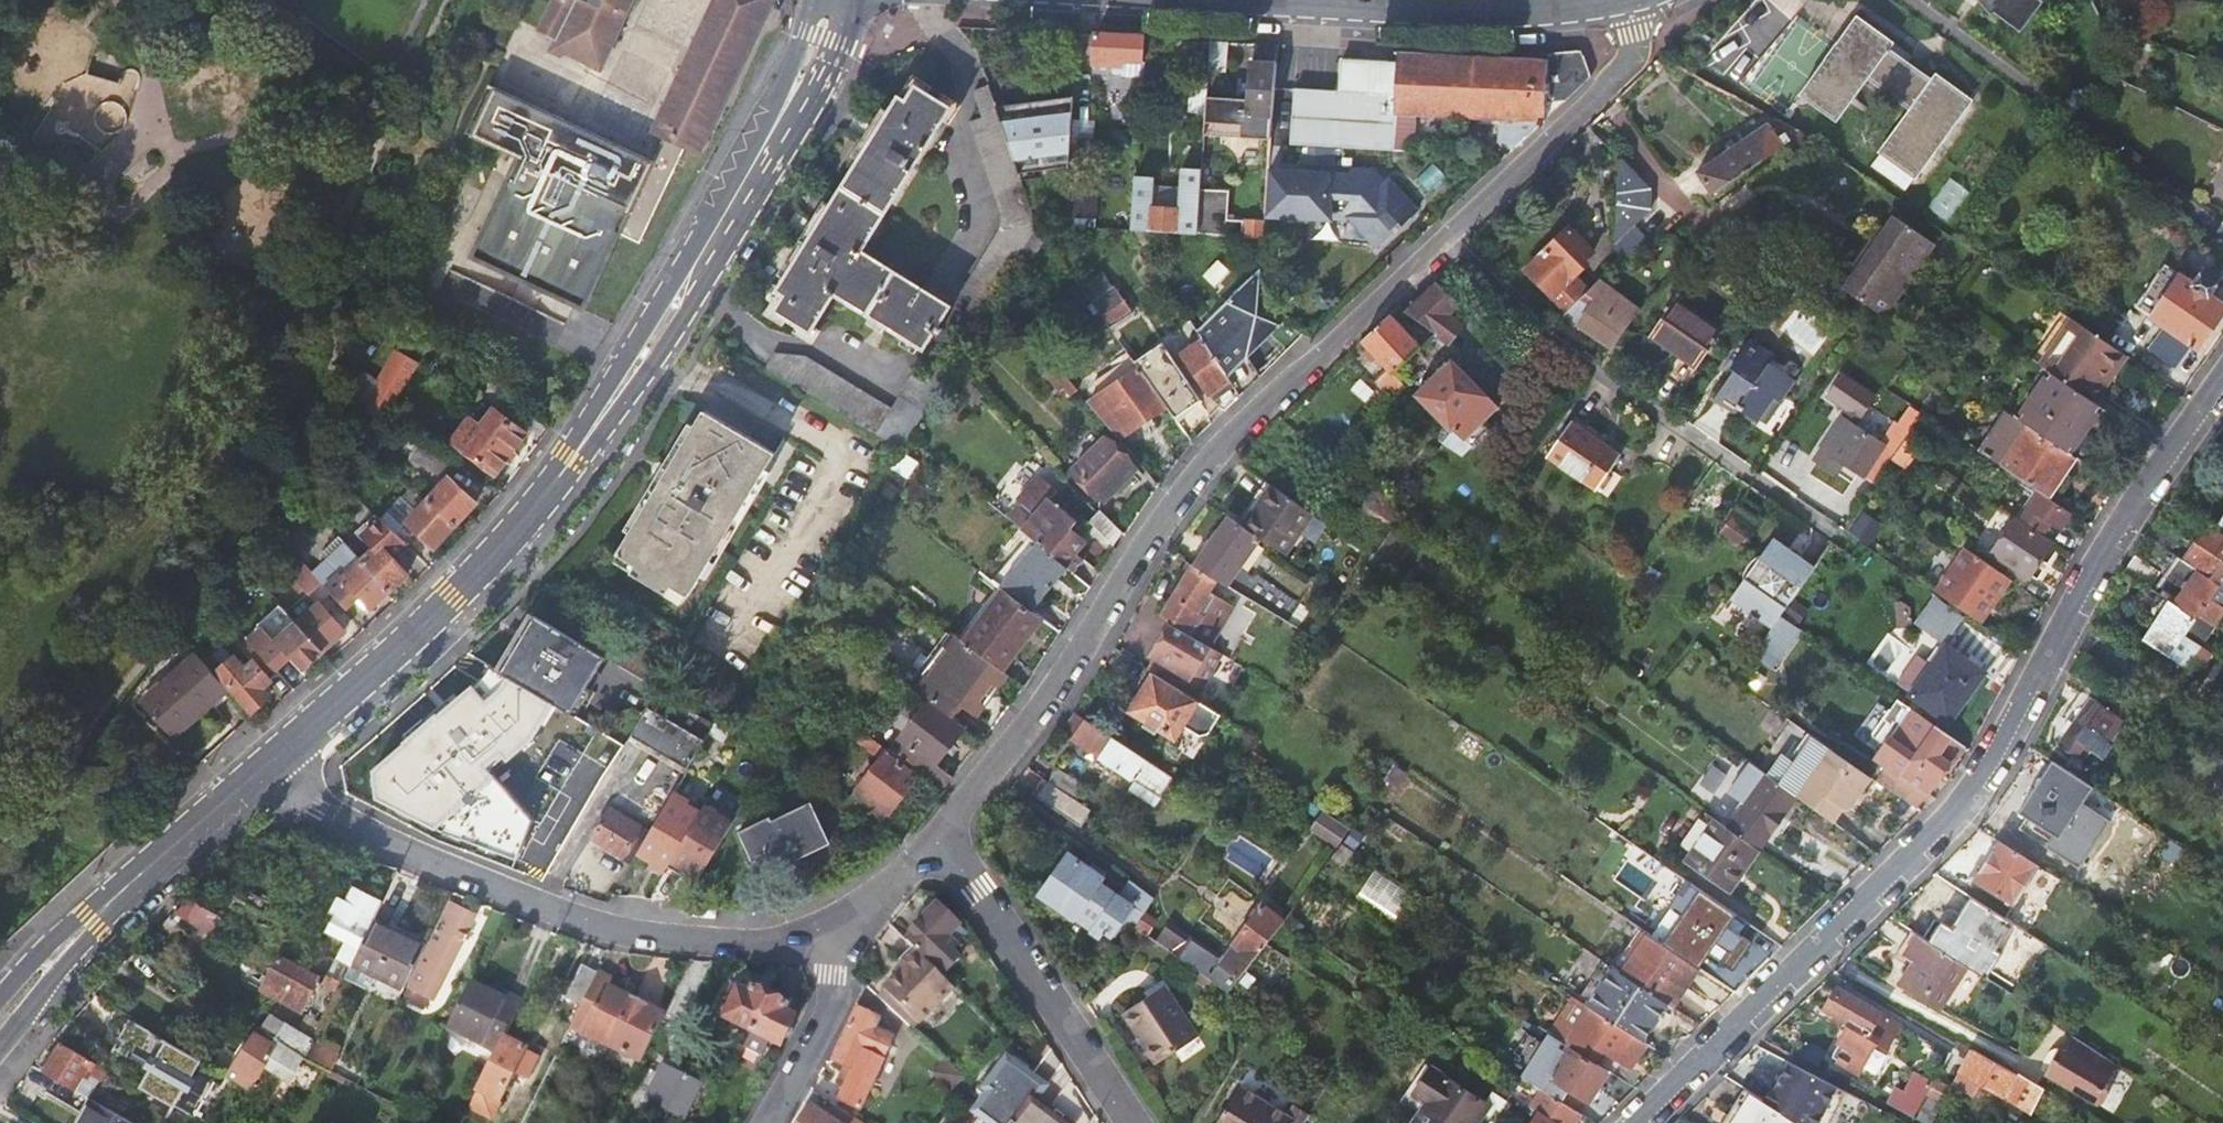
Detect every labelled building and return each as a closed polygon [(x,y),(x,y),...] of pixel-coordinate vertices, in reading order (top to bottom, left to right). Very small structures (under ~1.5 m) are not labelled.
[(634,0),(558,0),(543,31),(560,39),(554,51),(566,57),(567,56),(567,55),(568,55),(569,54),(570,54),(571,54),(572,54),(576,55),(604,70),(634,0)] [(663,112),(654,131),(700,150),(769,0),(715,0),(663,112)] [(1986,18),(1994,12),(2019,32),(2035,12),(2022,0),(1977,0),(1986,18)] [(1857,18),(1801,95),(1837,121),(1868,79),(1910,109),(1874,162),(1910,188),(1972,101),(1936,74),(1932,80),(1889,50),(1893,44),(1857,18)] [(1131,36),(1099,34),(1096,65),(1124,67),(1125,61),(1145,62),(1147,43),(1147,37),(1131,36)] [(1213,41),(1211,71),(1229,72),(1231,42),(1213,41)] [(1271,138),(1272,134),(1278,45),(1257,44),(1256,62),(1254,62),(1250,99),(1223,98),(1209,97),(1207,136),(1271,138)] [(1391,150),(1393,135),(1399,135),(1401,112),(1505,118),(1506,126),(1512,127),(1512,135),(1515,139),(1508,147),(1512,151),(1517,147),(1548,119),(1591,78),(1582,52),(1552,56),(1547,61),(1520,60),(1399,52),(1398,63),(1344,59),(1342,91),(1295,88),(1291,143),(1391,150)] [(583,310),(653,161),(478,80),(456,129),(507,153),(460,253),(583,310)] [(1034,232),(1038,225),(991,86),(977,92),(986,117),(973,123),(1003,212),(1001,230),(964,291),(975,298),(961,323),(975,332),(997,295),(1019,258),(1034,232)] [(836,295),(924,348),(935,332),(940,336),(943,330),(938,327),(950,307),(862,253),(952,109),(918,87),(908,102),(901,98),(828,214),(779,292),(786,296),(777,312),(812,333),(836,295)] [(1077,101),(1000,110),(1022,174),(1072,167),(1076,103),(1077,101)] [(1802,132),(1778,119),(1701,169),(1715,191),(1801,133),(1802,132)] [(1622,160),(1620,161),(1613,252),(1619,259),(1631,270),(1656,245),(1637,226),(1652,211),(1651,188),(1622,160)] [(1134,230),(1200,233),(1203,190),(1203,181),(1204,170),(1185,169),(1182,209),(1155,207),(1157,177),(1138,176),(1136,206),(1135,217),(1134,230)] [(1269,171),(1266,214),(1331,218),(1331,214),(1349,215),(1378,247),(1394,233),(1395,234),(1404,227),(1402,225),(1418,211),(1389,181),(1381,188),(1370,176),(1328,174),(1269,171)] [(1955,219),(1973,187),(1952,175),(1934,207),(1955,219)] [(1180,201),(1181,179),(1159,178),(1158,200),(1180,201)] [(1246,236),(1264,237),(1265,220),(1247,220),(1229,219),(1230,191),(1203,190),(1200,233),(1246,236)] [(1846,289),(1885,316),(1934,243),(1895,217),(1883,234),(1879,231),(1853,268),(1858,271),(1846,289)] [(1527,270),(1567,314),(1571,309),(1588,292),(1575,277),(1587,265),(1585,262),(1593,252),(1570,229),(1527,270)] [(2178,369),(2193,346),(2198,349),(2222,313),(2222,305),(2209,295),(2221,279),(2205,268),(2193,284),(2165,266),(2137,306),(2167,328),(2152,351),(2178,369)] [(1603,298),(1610,290),(1619,280),(1608,271),(1588,292),(1571,309),(1587,320),(1582,327),(1614,348),(1637,314),(1640,310),(1622,297),(1621,298),(1614,306),(1603,298)] [(1087,291),(1096,304),(1113,293),(1103,275),(1085,288),(1087,291)] [(1230,378),(1282,324),(1258,313),(1261,284),(1261,279),(1203,338),(1204,339),(1230,378)] [(1178,298),(1167,280),(1156,287),(1167,305),(1178,298)] [(1456,304),(1437,284),(1408,311),(1406,312),(1437,333),(1451,342),(1462,326),(1448,317),(1456,304)] [(1113,293),(1096,304),(1116,332),(1136,318),(1117,290),(1113,293)] [(1684,351),(1701,363),(1722,332),(1677,300),(1672,307),(1670,306),(1667,309),(1669,311),(1656,331),(1684,351)] [(1393,372),(1422,346),(1392,315),(1363,341),(1371,349),(1378,357),(1391,370),(1393,372)] [(2128,358),(2074,320),(2042,367),(2045,368),(2097,404),(2128,358)] [(1211,395),(1232,381),(1230,378),(1204,339),(1183,352),(1211,395)] [(1739,366),(1734,372),(1717,399),(1738,414),(1740,411),(1743,413),(1744,410),(1759,420),(1773,398),(1780,402),(1795,380),(1767,361),(1770,356),(1749,342),(1735,363),(1739,366)] [(1686,386),(1701,363),(1684,351),(1670,373),(1686,386)] [(395,352),(361,407),(380,418),(412,363),(395,352)] [(1172,355),(1146,374),(1149,378),(1150,378),(1178,417),(1202,400),(1172,355)] [(767,369),(904,450),(912,437),(913,436),(954,366),(955,364),(941,356),(927,380),(916,373),(894,409),(807,358),(775,356),(767,369)] [(1094,383),(1102,396),(1141,368),(1134,357),(1094,383)] [(1457,431),(1472,447),(1488,431),(1484,425),(1500,409),(1452,360),(1416,395),(1447,427),(1453,433),(1457,431)] [(1062,393),(1072,384),(1054,362),(1044,372),(1062,393)] [(1120,440),(1169,406),(1158,391),(1149,378),(1146,374),(1143,370),(1141,368),(1102,396),(1089,404),(1109,428),(1120,440)] [(2012,414),(2072,456),(2105,409),(2097,404),(2045,368),(2012,414)] [(1378,384),(1396,401),(1407,387),(1393,372),(1391,370),(1378,384)] [(1842,375),(1829,396),(1861,418),(1874,397),(1842,375)] [(1825,449),(1843,462),(1875,483),(1883,471),(1892,458),(1905,439),(1915,426),(1924,413),(1917,409),(1912,405),(1901,424),(1898,423),(1883,446),(1843,420),(1824,448),(1825,449)] [(458,443),(494,470),(524,432),(494,410),(481,425),(475,421),(458,443)] [(671,586),(689,596),(775,454),(704,412),(618,554),(636,565),(631,573),(665,594),(671,586)] [(2009,413),(1982,452),(2049,499),(2076,459),(2072,456),(2012,414),(2009,413)] [(1593,427),(1578,417),(1551,455),(1598,488),(1622,455),(1589,433),(1593,427)] [(1081,479),(1078,482),(1087,492),(1091,488),(1101,498),(1107,493),(1110,496),(1113,495),(1138,470),(1107,439),(1074,471),(1081,479)] [(1915,455),(1919,449),(1905,439),(1892,458),(1905,467),(1914,454),(1915,455)] [(437,472),(446,459),(422,444),(414,458),(437,472)] [(1836,472),(1843,462),(1825,449),(1818,460),(1836,472)] [(1069,567),(1072,570),(1082,558),(1078,554),(1073,550),(1084,538),(1074,530),(1080,523),(1063,508),(1064,507),(1058,502),(1057,504),(1052,500),(1059,491),(1040,475),(1019,500),(1022,503),(1010,518),(1031,536),(1069,567)] [(447,476),(427,497),(454,523),(475,501),(447,476)] [(1315,515),(1273,486),(1244,529),(1260,540),(1286,558),(1315,515)] [(1753,491),(1737,515),(1755,527),(1770,502),(1753,491)] [(2062,528),(2071,514),(2039,494),(2022,519),(2044,533),(2051,522),(2062,528)] [(1375,555),(1403,513),(1405,511),(1381,495),(1363,523),(1369,529),(1359,544),(1375,555)] [(454,523),(427,497),(407,519),(434,545),(454,523)] [(1091,521),(1114,546),(1123,533),(1102,511),(1099,513),(1091,521)] [(1756,528),(1755,527),(1737,515),(1723,535),(1742,548),(1756,528)] [(377,546),(374,548),(361,561),(389,591),(408,574),(391,556),(405,541),(380,518),(363,535),(371,545),(374,543),(377,546)] [(2016,518),(1993,553),(2030,579),(2053,544),(2016,518)] [(1230,519),(1197,568),(1219,581),(1249,599),(1259,605),(1298,629),(1309,610),(1240,569),(1260,540),(1244,529),(1230,519)] [(2222,561),(2222,534),(2208,526),(2184,558),(2211,576),(2222,561)] [(389,591),(361,561),(338,536),(321,552),(329,561),(315,574),(346,606),(358,594),(371,608),(389,591)] [(1006,591),(1032,610),(1069,567),(1031,536),(994,581),(1006,591)] [(1394,536),(1379,559),(1389,565),(1404,543),(1394,536)] [(1772,628),(1781,616),(1815,568),(1773,538),(1761,555),(1760,555),(1758,557),(1756,556),(1741,577),(1743,579),(1741,581),(1743,582),(1730,599),(1751,613),(1748,618),(1756,624),(1760,620),(1772,628)] [(1938,593),(1981,624),(2012,579),(1968,550),(1938,593)] [(2177,555),(2155,590),(2195,619),(2199,613),(2209,619),(2216,624),(2222,615),(2222,606),(2210,597),(2220,584),(2177,555)] [(2136,556),(2128,568),(2152,585),(2160,572),(2136,556)] [(309,593),(322,581),(315,574),(300,558),(288,570),(309,593)] [(1213,593),(1219,581),(1197,568),(1194,566),(1161,618),(1169,623),(1175,627),(1211,648),(1236,608),(1213,593)] [(2220,584),(2210,597),(2222,606),(2222,580),(2220,584)] [(2155,590),(2146,585),(2145,583),(2136,600),(2159,617),(2144,639),(2187,667),(2200,645),(2195,641),(2185,635),(2195,619),(2155,590)] [(966,643),(1003,671),(1043,619),(1032,610),(1006,591),(966,643)] [(296,622),(322,650),(344,629),(319,601),(296,622)] [(303,667),(322,650),(296,622),(280,605),(246,637),(275,669),(291,654),(303,667)] [(819,615),(810,610),(799,627),(809,633),(819,615)] [(1760,646),(1758,649),(1772,658),(1795,626),(1781,616),(1772,628),(1760,646)] [(604,658),(536,617),(502,673),(570,714),(604,658)] [(1211,648),(1175,627),(1157,660),(1150,671),(1155,674),(1195,699),(1223,655),(1211,648)] [(215,673),(226,685),(229,683),(252,710),(269,695),(261,686),(269,680),(265,674),(272,666),(246,637),(244,634),(235,642),(253,662),(245,669),(234,657),(215,673)] [(957,636),(915,687),(916,688),(954,717),(963,706),(975,716),(1008,675),(1003,671),(966,643),(957,636)] [(201,656),(215,673),(234,657),(220,640),(201,656)] [(1911,696),(1949,723),(1984,673),(1946,646),(1911,696)] [(201,656),(197,653),(142,701),(172,735),(228,687),(226,685),(215,673),(201,656)] [(648,683),(620,666),(611,681),(639,698),(648,683)] [(510,726),(512,727),(517,720),(532,729),(546,706),(489,672),(470,703),(486,712),(490,715),(510,726)] [(1221,715),(1198,701),(1195,699),(1155,674),(1131,710),(1174,738),(1182,726),(1199,737),(1208,735),(1221,715)] [(767,682),(756,700),(765,706),(776,688),(767,682)] [(626,747),(614,766),(628,774),(647,744),(689,769),(716,724),(660,690),(626,747)] [(2076,710),(2083,715),(2095,700),(2087,694),(2076,710)] [(1964,748),(1898,700),(1890,712),(1878,704),(1854,736),(1878,754),(1874,759),(1886,768),(1895,775),(1897,772),(1929,793),(1950,763),(1953,764),(1964,748)] [(2089,743),(2111,711),(2095,700),(2083,715),(2077,724),(2072,721),(2065,730),(2070,734),(2062,746),(2079,757),(2089,743)] [(921,771),(920,773),(943,791),(953,778),(936,764),(964,728),(930,702),(901,739),(929,760),(924,767),(918,763),(915,766),(921,771)] [(2111,711),(2130,724),(2136,716),(2115,703),(2111,711)] [(2130,724),(2111,711),(2089,743),(2097,748),(2105,737),(2117,745),(2130,724)] [(490,715),(486,712),(481,722),(504,736),(510,726),(490,715)] [(1071,739),(1133,779),(1157,795),(1170,776),(1075,714),(1066,725),(1076,731),(1071,739)] [(446,801),(481,741),(450,722),(438,741),(444,744),(419,784),(446,801)] [(864,793),(852,809),(880,827),(919,777),(886,752),(888,749),(866,732),(860,740),(882,757),(859,789),(864,793)] [(1771,779),(1780,785),(1814,738),(1809,735),(1790,762),(1785,759),(1771,779)] [(1814,738),(1780,785),(1798,798),(1829,821),(1840,807),(1844,810),(1847,811),(1850,811),(1872,779),(1814,738)] [(1729,795),(1747,807),(1768,777),(1758,770),(1750,764),(1729,795)] [(1396,765),(1385,780),(1396,788),(1407,773),(1396,765)] [(1059,768),(1049,782),(1076,799),(1086,786),(1059,768)] [(1895,775),(1886,768),(1877,782),(1918,811),(1929,793),(1897,772),(1895,775)] [(2085,800),(2046,774),(2019,813),(2059,838),(2085,800)] [(1759,851),(1798,798),(1780,785),(1771,779),(1768,777),(1747,807),(1730,831),(1759,851)] [(1151,804),(1157,795),(1133,779),(1127,788),(1151,804)] [(1082,827),(1092,811),(1076,799),(1049,782),(1046,780),(1035,796),(1082,827)] [(691,800),(675,791),(650,833),(639,853),(653,861),(651,864),(666,873),(669,867),(702,812),(688,804),(691,800)] [(527,795),(509,824),(539,842),(557,812),(527,795)] [(776,867),(830,841),(812,805),(772,825),(769,821),(741,834),(754,860),(769,853),(776,867)] [(719,814),(705,806),(702,812),(669,867),(683,875),(687,869),(701,877),(737,817),(722,808),(719,814)] [(1840,807),(1829,821),(1834,824),(1844,810),(1840,807)] [(639,853),(650,833),(610,809),(592,839),(633,863),(639,853)] [(1310,829),(1335,846),(1346,830),(1321,813),(1310,829)] [(1743,872),(1759,851),(1730,831),(1717,822),(1688,863),(1730,892),(1744,874),(1743,872)] [(2015,904),(2039,865),(2000,840),(1975,879),(2015,904)] [(624,858),(593,841),(587,851),(617,869),(624,858)] [(1101,877),(1103,873),(1092,866),(1090,869),(1069,854),(1040,896),(1075,920),(1076,918),(1093,930),(1092,931),(1101,937),(1104,933),(1106,934),(1108,932),(1115,937),(1128,919),(1138,926),(1146,914),(1155,898),(1131,881),(1122,893),(1119,898),(1099,884),(1102,880),(1103,878),(1101,877)] [(1814,861),(1797,877),(1810,887),(1825,873),(1814,861)] [(1374,869),(1363,896),(1399,911),(1410,884),(1374,869)] [(372,923),(381,903),(355,890),(347,906),(339,903),(333,915),(341,919),(335,933),(360,945),(372,923)] [(1942,920),(1930,940),(1970,967),(1974,969),(1987,978),(1991,971),(2003,953),(1997,949),(2014,922),(1971,895),(1952,926),(1942,920)] [(1691,899),(1668,932),(1700,954),(1722,920),(1691,899)] [(453,905),(450,903),(409,986),(435,999),(476,916),(459,908),(462,903),(455,900),(453,905)] [(214,934),(223,918),(198,904),(189,920),(214,934)] [(917,951),(944,977),(961,957),(954,951),(958,945),(949,936),(959,924),(938,904),(910,933),(913,936),(908,942),(913,947),(917,951)] [(1223,961),(1192,939),(1187,946),(1183,942),(1174,955),(1228,992),(1265,943),(1282,919),(1264,907),(1223,961)] [(1146,914),(1138,926),(1136,929),(1145,935),(1155,921),(1146,914)] [(405,989),(425,948),(373,923),(353,965),(405,989)] [(1187,946),(1192,939),(1171,925),(1158,944),(1174,955),(1183,942),(1187,946)] [(1639,954),(1624,975),(1670,1006),(1673,1008),(1699,969),(1646,933),(1635,951),(1639,954)] [(1930,940),(1921,934),(1907,954),(1922,963),(1915,974),(1907,986),(1942,1008),(1970,967),(1930,940)] [(1118,949),(1109,942),(1103,942),(1088,964),(1100,973),(1118,949)] [(917,951),(903,966),(907,970),(901,976),(886,990),(921,1024),(956,989),(944,977),(917,951)] [(1922,963),(1907,954),(1900,964),(1915,974),(1922,963)] [(2191,965),(2174,955),(2166,970),(2182,979),(2191,965)] [(325,974),(322,979),(280,957),(270,978),(263,989),(278,998),(303,1012),(320,982),(337,991),(342,982),(325,974)] [(1606,963),(1580,1000),(1591,1007),(1615,970),(1606,963)] [(342,982),(346,974),(329,965),(324,973),(325,974),(342,982)] [(582,1005),(598,974),(582,965),(567,996),(582,1005)] [(1645,1043),(1670,1006),(1624,975),(1615,970),(1591,1007),(1645,1043)] [(613,981),(598,974),(582,1005),(572,1026),(642,1061),(666,1014),(610,987),(613,981)] [(1143,1043),(1155,1061),(1197,1034),(1164,983),(1122,1010),(1134,1029),(1143,1043)] [(505,1039),(523,1002),(508,995),(504,1002),(470,985),(450,1026),(499,1050),(505,1039)] [(750,1031),(768,996),(753,989),(750,994),(729,985),(715,1013),(750,1031)] [(1882,1012),(1839,987),(1827,1008),(1852,1023),(1833,1056),(1859,1072),(1877,1042),(1887,1048),(1902,1023),(1882,1012)] [(787,1005),(768,996),(750,1031),(743,1046),(763,1056),(770,1040),(782,1046),(796,1016),(785,1010),(787,1005)] [(1645,1043),(1591,1007),(1576,1031),(1559,1019),(1550,1033),(1571,1047),(1595,1062),(1604,1049),(1626,1064),(1629,1058),(1634,1061),(1645,1043)] [(880,1018),(858,1009),(834,1063),(847,1069),(846,1075),(851,1077),(840,1102),(860,1110),(893,1038),(876,1030),(880,1018)] [(313,1042),(321,1026),(305,1019),(301,1027),(295,1024),(293,1028),(288,1026),(290,1021),(282,1017),(273,1036),(277,1039),(305,1057),(313,1042)] [(109,1070),(129,1081),(139,1062),(153,1070),(142,1089),(175,1108),(203,1060),(178,1047),(131,1019),(121,1039),(125,1041),(131,1044),(126,1053),(121,1050),(116,1047),(105,1068),(109,1070)] [(257,1033),(231,1077),(279,1107),(292,1081),(267,1065),(277,1045),(257,1033)] [(2103,1087),(2117,1063),(2074,1035),(2057,1061),(2053,1058),(2044,1074),(2097,1105),(2102,1103),(2108,1093),(2106,1088),(2103,1087)] [(491,1121),(517,1069),(526,1051),(526,1049),(505,1039),(499,1050),(470,1109),(491,1121)] [(1546,1039),(1522,1076),(1576,1110),(1584,1097),(1589,1101),(1608,1071),(1595,1062),(1571,1047),(1569,1053),(1546,1039)] [(339,1055),(313,1042),(305,1057),(331,1071),(339,1055)] [(105,1068),(63,1044),(45,1073),(76,1090),(84,1077),(90,1080),(92,1076),(102,1081),(109,1070),(105,1068)] [(536,1057),(526,1051),(517,1069),(528,1074),(536,1057)] [(1962,1071),(1977,1080),(2031,1110),(2043,1088),(2019,1075),(2017,1079),(1971,1052),(1962,1071)] [(1072,1122),(1057,1111),(1054,1115),(1034,1100),(1044,1087),(1024,1072),(1028,1067),(1023,1063),(1022,1064),(1010,1056),(993,1078),(988,1075),(977,1090),(985,1096),(975,1111),(987,1120),(986,1122),(1072,1122)] [(949,1093),(950,1094),(954,1091),(966,1079),(946,1059),(932,1075),(949,1093)] [(1492,1106),(1428,1065),(1401,1108),(1406,1111),(1409,1110),(1421,1119),(1418,1122),(1481,1122),(1492,1106)] [(653,1103),(684,1119),(700,1086),(662,1066),(645,1098),(653,1103)] [(1896,1085),(1888,1101),(1916,1116),(1927,1094),(1934,1079),(1915,1069),(1905,1090),(1896,1085)] [(92,1099),(102,1081),(92,1076),(90,1080),(84,1077),(76,1090),(92,1099)] [(1522,1076),(1507,1099),(1535,1117),(1540,1109),(1557,1120),(1561,1122),(1576,1122),(1582,1114),(1576,1110),(1522,1076)] [(1938,1080),(1931,1094),(1947,1102),(1953,1088),(1938,1080)] [(1310,1114),(1293,1103),(1288,1112),(1243,1082),(1223,1111),(1216,1122),(1304,1122),(1310,1114)] [(1783,1115),(1748,1091),(1727,1122),(1798,1122),(1783,1115)] [(93,1100),(81,1122),(133,1122),(93,1100)] [(841,1112),(836,1122),(811,1107),(801,1122),(859,1122),(841,1112)] [(1557,1120),(1540,1109),(1535,1117),(1531,1122),(1556,1122),(1557,1120)]
